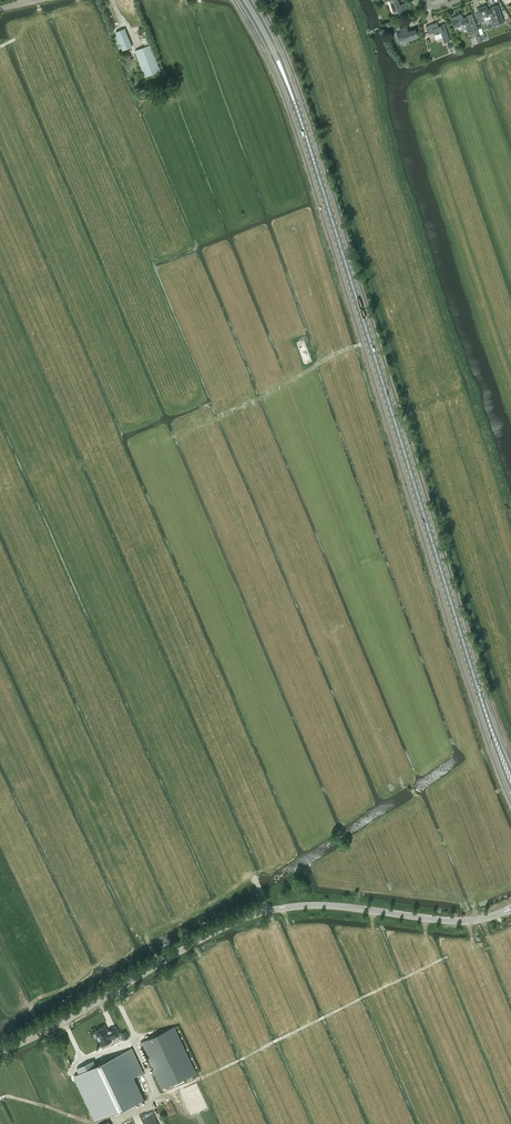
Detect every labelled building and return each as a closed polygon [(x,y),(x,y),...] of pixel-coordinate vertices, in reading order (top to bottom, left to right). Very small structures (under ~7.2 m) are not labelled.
[(408,8),(406,3),(400,5),(398,0),(390,0),(395,13),(408,8)] [(478,13),(477,14),(480,23),(485,21),(484,18),(490,16),(494,26),(499,24),(504,23),(498,5),(494,6),(490,8),(490,9),(488,10),(487,5),(477,9),(478,13)] [(462,14),(451,18),(453,24),(456,23),(457,26),(462,25),(462,26),(466,24),(469,34),(470,34),(471,35),(473,34),(474,33),(476,32),(477,35),(479,34),(478,31),(472,14),(465,16),(466,17),(463,18),(462,14)] [(445,43),(450,41),(444,23),(441,25),(441,26),(439,27),(437,22),(426,26),(429,34),(434,33),(435,35),(441,32),(445,43)] [(400,29),(401,32),(397,34),(398,38),(403,37),(404,41),(418,36),(416,29),(409,32),(407,27),(400,29)] [(125,29),(116,33),(123,50),(132,46),(125,29)] [(145,77),(161,71),(151,45),(135,51),(145,77)] [(129,52),(124,54),(127,63),(132,61),(129,52)] [(119,1035),(116,1027),(109,1030),(107,1031),(105,1026),(96,1031),(102,1045),(112,1041),(111,1039),(119,1035)] [(191,1061),(190,1059),(187,1052),(186,1050),(181,1040),(180,1038),(178,1034),(177,1031),(174,1026),(159,1033),(140,1042),(162,1089),(196,1073),(196,1072),(195,1070),(194,1068),(191,1061)] [(116,1113),(143,1100),(133,1077),(143,1072),(132,1048),(94,1066),(116,1113)] [(73,1076),(89,1110),(91,1114),(97,1112),(95,1108),(104,1104),(87,1069),(73,1076)]
